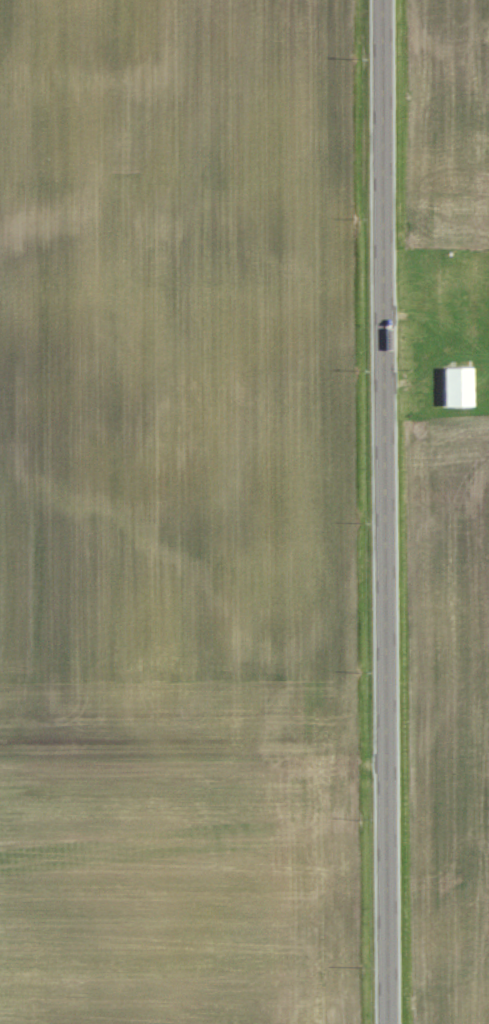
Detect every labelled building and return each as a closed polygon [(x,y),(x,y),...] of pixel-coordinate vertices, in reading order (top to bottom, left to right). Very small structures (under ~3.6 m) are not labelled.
[(473,366),(443,366),(443,405),(473,405),(473,366)]
